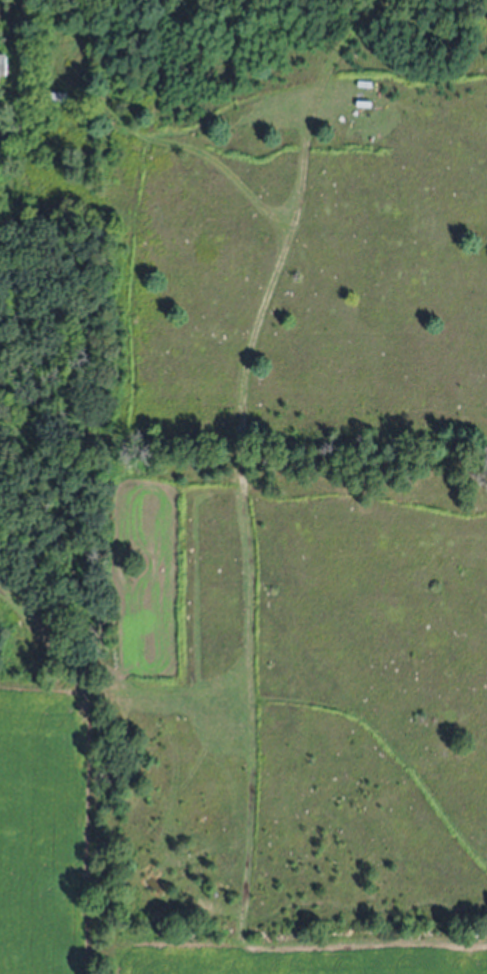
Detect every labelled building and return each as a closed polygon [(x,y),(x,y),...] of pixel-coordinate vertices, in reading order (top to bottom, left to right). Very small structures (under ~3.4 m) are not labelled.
[(10,56),(0,56),(0,77),(10,77),(10,56)] [(59,96),(59,103),(68,103),(67,95),(59,96)]
